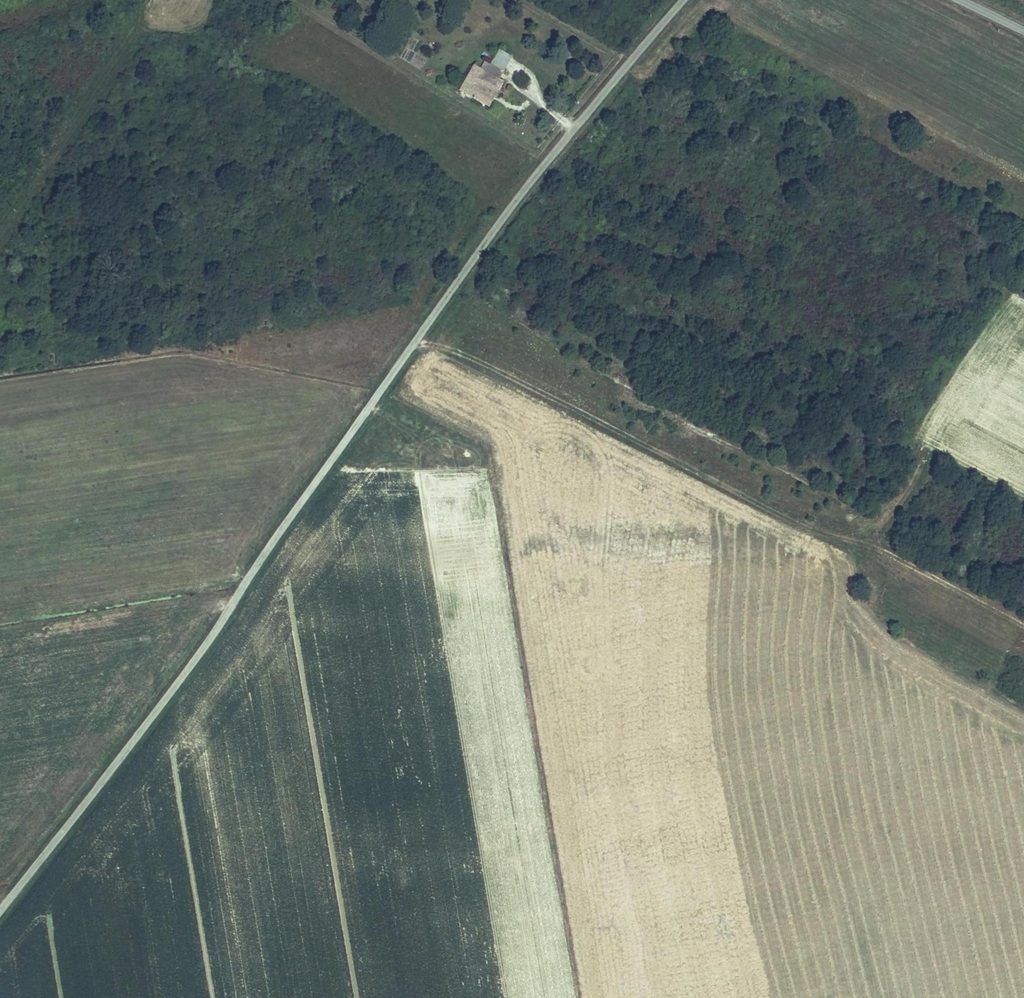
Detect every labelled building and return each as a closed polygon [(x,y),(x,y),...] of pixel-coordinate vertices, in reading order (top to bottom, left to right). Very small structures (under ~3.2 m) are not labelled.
[(463,89),(483,101),(498,75),(503,67),(492,60),(487,69),(478,64),(463,89)] [(498,75),(483,101),(489,105),(504,79),(498,75)]
